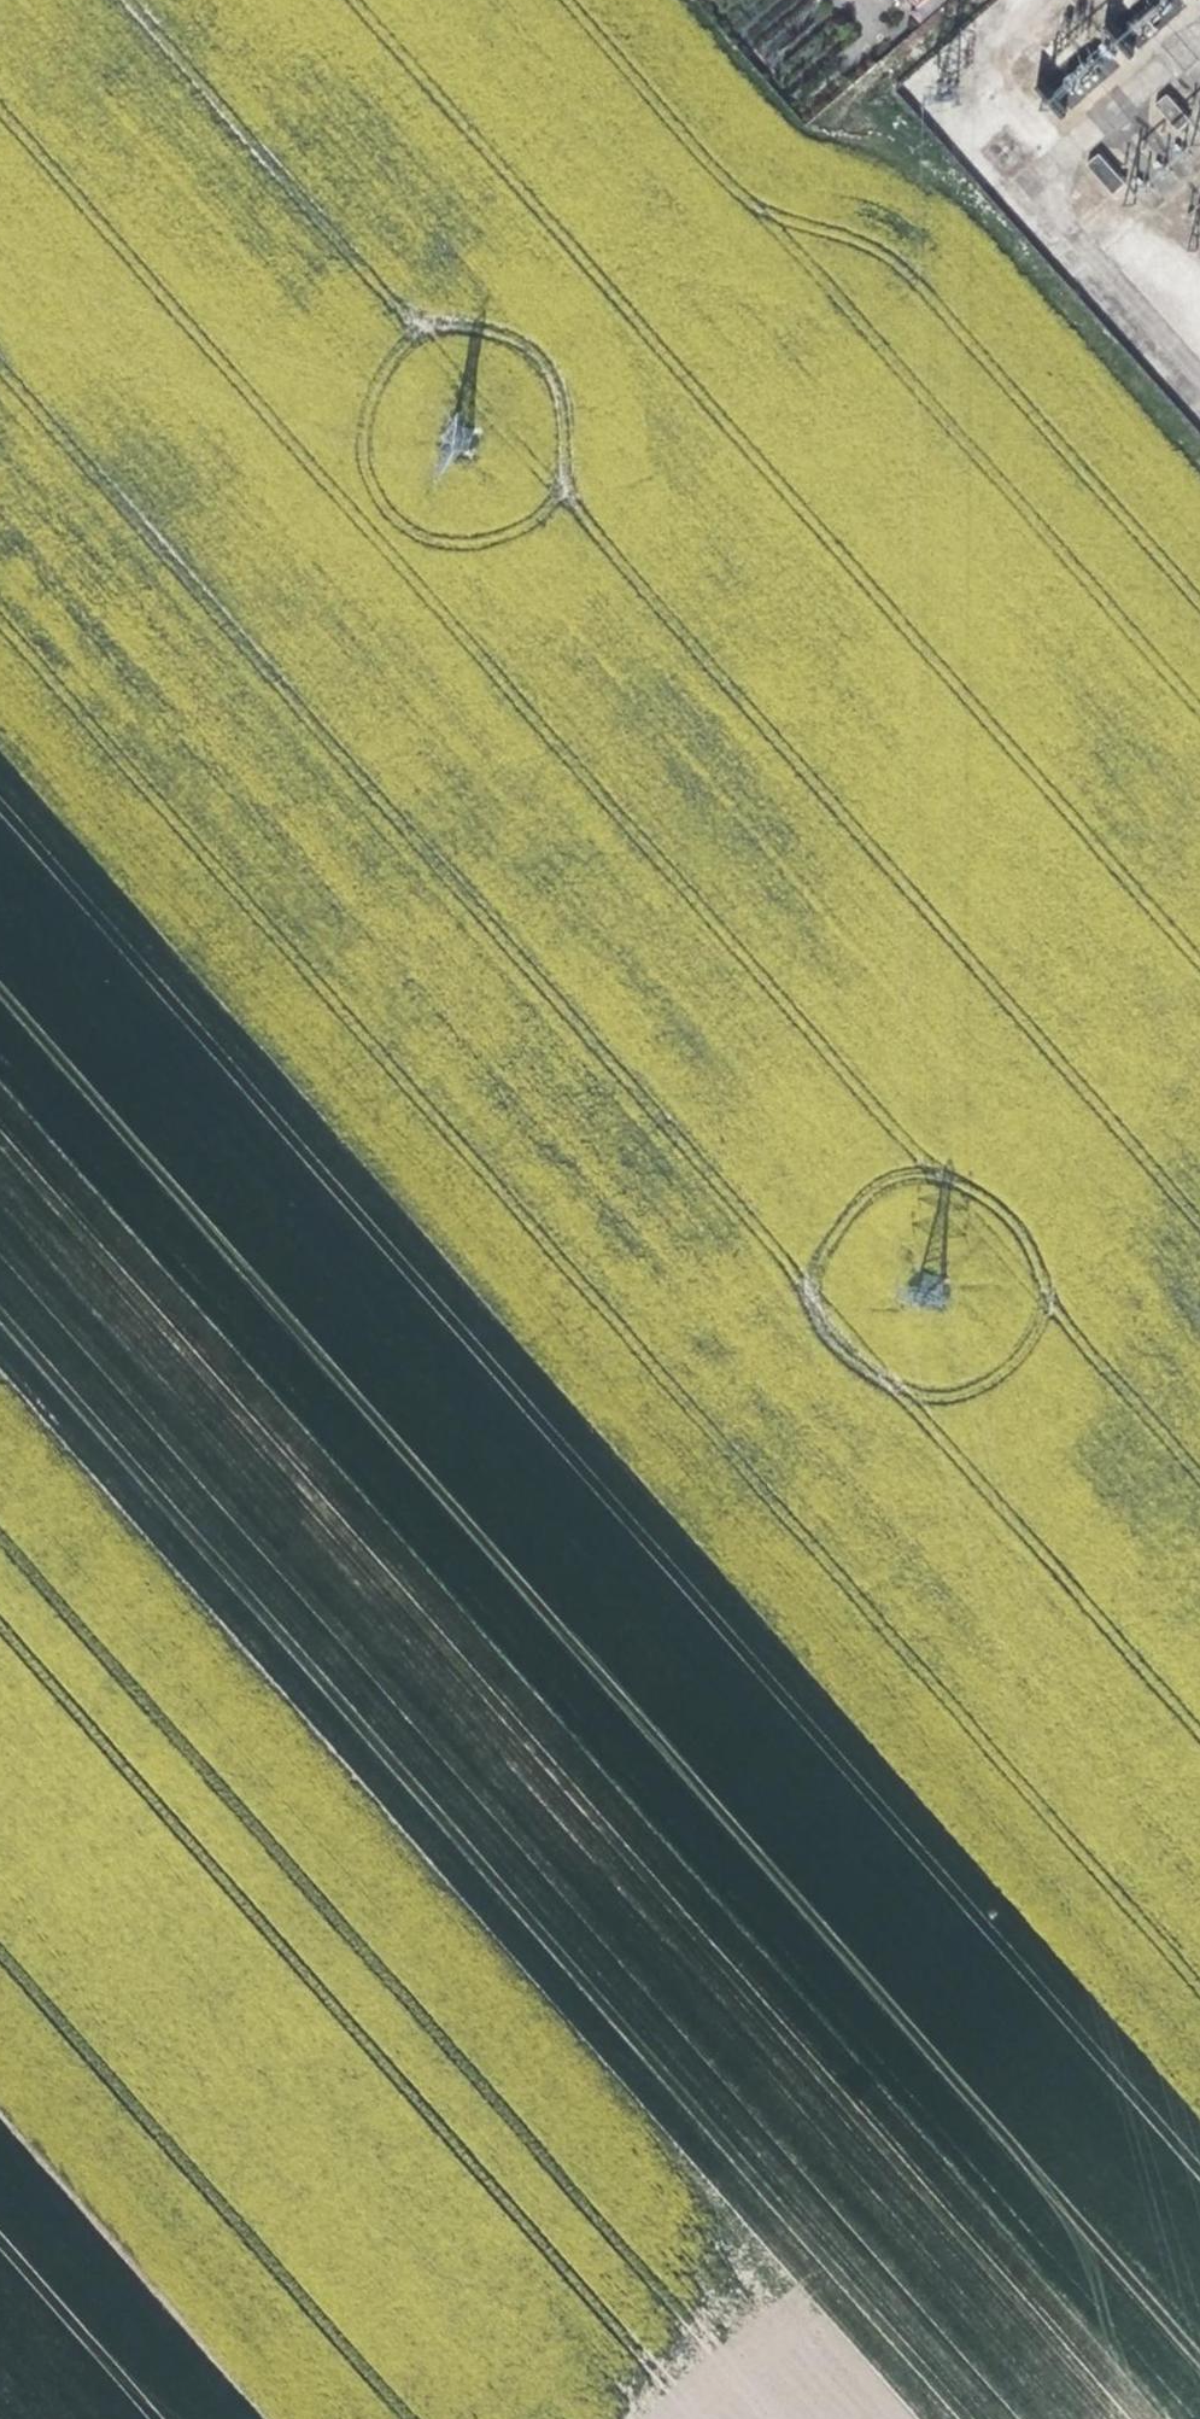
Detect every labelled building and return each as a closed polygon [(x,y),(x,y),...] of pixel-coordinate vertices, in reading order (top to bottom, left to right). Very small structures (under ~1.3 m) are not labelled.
[(924,15),(942,0),(912,0),(924,15)] [(1104,45),(1041,97),(1057,117),(1121,65),(1104,45)] [(1168,93),(1155,104),(1178,129),(1190,117),(1168,93)] [(1101,152),(1087,164),(1113,192),(1126,180),(1101,152)]
